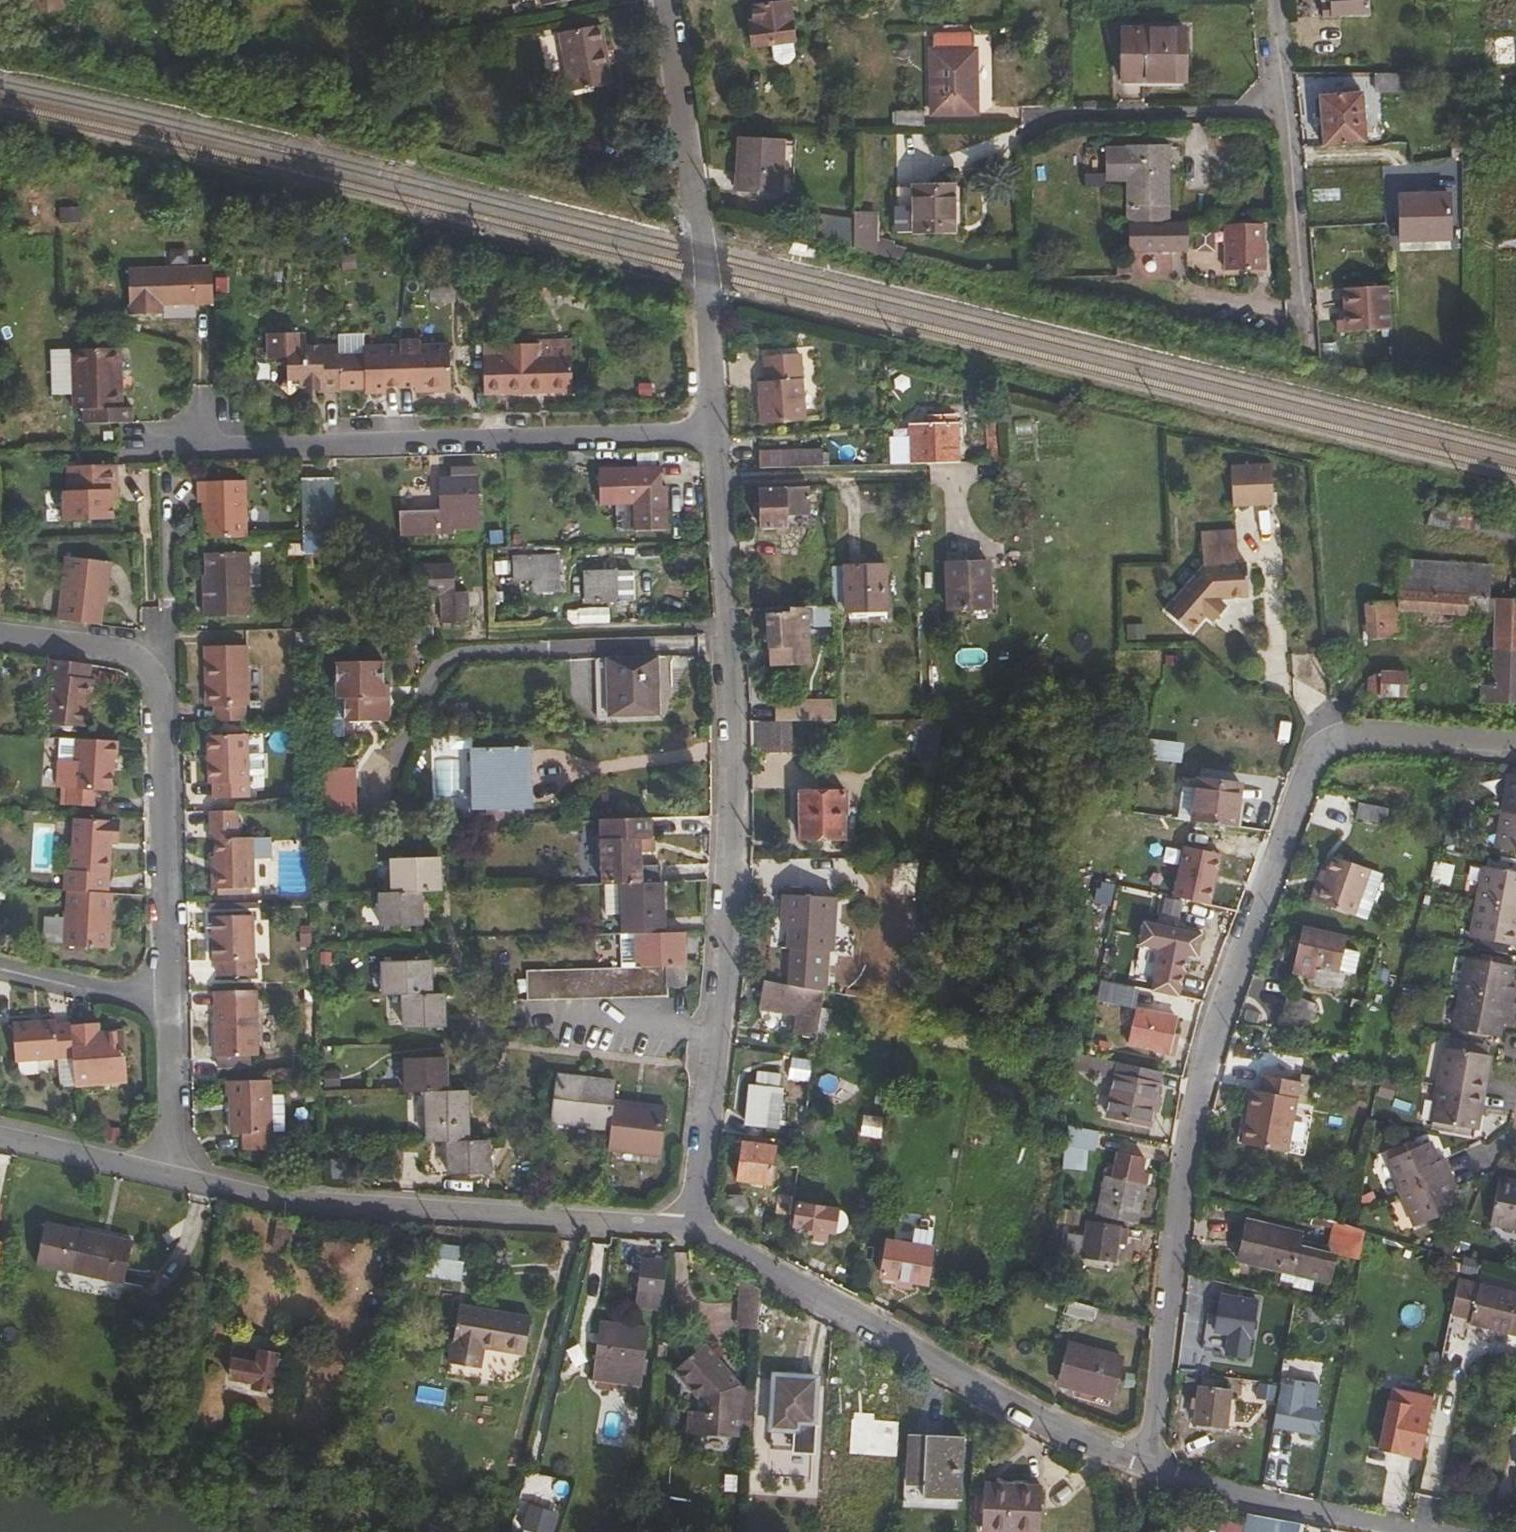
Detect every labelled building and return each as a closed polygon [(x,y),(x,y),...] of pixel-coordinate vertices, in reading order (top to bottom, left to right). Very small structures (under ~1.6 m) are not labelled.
[(30,9),(59,4),(58,0),(29,0),(30,9)] [(748,39),(790,34),(785,0),(749,0),(752,18),(745,19),(748,39)] [(1318,14),(1333,14),(1365,14),(1364,0),(1318,0),(1318,14)] [(597,21),(555,27),(565,85),(606,79),(597,21)] [(1178,30),(1118,31),(1118,75),(1178,75),(1178,30)] [(927,45),(930,107),(971,107),(969,44),(927,45)] [(1397,86),(1397,66),(1382,66),(1369,66),(1369,85),(1397,86)] [(1357,88),(1314,91),(1318,139),(1361,136),(1357,88)] [(920,106),(890,106),(891,123),(920,123),(920,106)] [(733,133),(731,187),(768,189),(770,134),(733,133)] [(1122,142),(1101,142),(1101,176),(1121,176),(1121,218),(1162,217),(1162,141),(1122,140),(1122,142)] [(954,181),(912,181),(912,226),(954,226),(954,181)] [(1394,186),(1395,233),(1445,231),(1444,185),(1394,186)] [(813,211),(809,240),(901,251),(902,243),(876,239),(880,210),(853,207),(852,216),(813,211)] [(1220,219),(1221,264),(1260,265),(1260,219),(1220,219)] [(1199,250),(1215,247),(1211,227),(1195,230),(1199,250)] [(162,299),(212,299),(212,260),(129,262),(128,308),(149,309),(149,299),(162,299)] [(1384,283),(1342,284),(1343,325),(1386,325),(1384,283)] [(149,299),(149,309),(162,309),(162,299),(149,299)] [(313,386),(337,385),(337,382),(336,350),(336,341),(300,342),(293,342),(293,333),(293,326),(258,327),(259,356),(280,355),(280,373),(275,381),(282,388),(288,388),(297,380),(304,380),(314,380),(313,386)] [(536,334),(536,338),(536,350),(568,349),(568,334),(536,334)] [(336,350),(337,382),(362,382),(362,387),(385,386),(385,381),(412,381),(412,385),(449,385),(447,339),(419,339),(419,336),(397,336),(397,340),(361,341),(361,349),(336,350)] [(481,351),(482,387),(569,386),(568,349),(536,350),(536,338),(500,339),(500,351),(481,351)] [(500,351),(500,339),(480,339),(481,351),(500,351)] [(82,420),(115,419),(129,419),(129,405),(118,405),(118,346),(68,346),(70,407),(81,407),(82,420)] [(795,351),(759,354),(762,379),(755,380),(759,423),(802,418),(795,351)] [(905,419),(906,458),(920,458),(955,457),(954,417),(946,417),(946,410),(934,410),(934,419),(923,419),(905,419)] [(923,410),(923,419),(934,419),(934,410),(923,410)] [(754,447),(755,463),(818,461),(817,445),(754,447)] [(1265,457),(1224,458),(1226,500),(1267,497),(1265,457)] [(115,485),(115,460),(64,462),(65,491),(60,491),(60,514),(109,514),(109,499),(109,485),(115,485)] [(449,462),(449,472),(473,472),(473,462),(449,462)] [(628,481),(630,525),(663,524),(662,479),(655,479),(654,462),(610,462),(611,481),(628,481)] [(474,521),(473,472),(449,472),(438,472),(439,502),(399,503),(399,523),(474,521)] [(198,496),(199,532),(240,531),(239,475),(192,476),(192,496),(198,496)] [(297,476),(297,522),(334,521),(333,475),(297,476)] [(803,480),(756,481),(757,520),(779,520),(779,512),(805,511),(803,480)] [(1193,523),(1194,536),(1229,534),(1229,521),(1193,523)] [(327,522),(300,523),(301,553),(328,552),(327,522)] [(1194,558),(1158,602),(1183,623),(1197,606),(1204,612),(1217,597),(1212,593),(1212,590),(1240,588),(1239,555),(1231,555),(1229,534),(1194,536),(1194,558)] [(199,578),(199,609),(244,609),(243,545),(200,546),(201,578),(199,578)] [(53,616),(95,620),(99,588),(102,588),(105,557),(60,553),(53,616)] [(515,555),(516,583),(531,583),(530,555),(515,555)] [(980,557),(939,558),(940,602),(980,602),(980,557)] [(453,560),(422,560),(422,587),(439,587),(440,621),(449,621),(449,616),(465,616),(465,586),(453,586),(453,560)] [(876,560),(834,560),(836,605),(877,604),(876,560)] [(586,594),(586,567),(556,567),(556,594),(586,594)] [(586,567),(586,594),(604,594),(605,567),(586,567)] [(1489,592),(1488,608),(1484,679),(1473,679),(1472,691),(1514,693),(1515,663),(1515,582),(1505,581),(1505,592),(1489,592)] [(1476,588),(1392,583),(1391,594),(1360,596),(1362,631),(1393,629),(1393,602),(1475,607),(1476,588)] [(1489,589),(1476,588),(1475,607),(1488,608),(1489,592),(1489,589)] [(804,655),(802,599),(787,599),(788,606),(764,607),(766,656),(804,655)] [(394,623),(394,638),(428,637),(428,622),(394,623)] [(205,699),(205,713),(239,712),(239,698),(244,698),(243,637),(195,639),(195,674),(200,674),(200,699),(205,699)] [(607,653),(609,709),(661,708),(659,651),(607,653)] [(386,707),(386,690),(379,690),(379,676),(378,653),(331,655),(332,691),(340,691),(340,715),(379,714),(386,707)] [(86,674),(87,658),(47,654),(41,716),(87,721),(92,675),(86,674)] [(1361,674),(1360,684),(1398,687),(1398,670),(1369,668),(1361,674)] [(763,712),(765,712),(784,712),(817,712),(817,698),(763,698),(763,712)] [(763,712),(746,712),(747,742),(765,743),(765,712),(763,712)] [(784,712),(765,712),(765,743),(784,743),(784,712)] [(935,713),(917,713),(912,748),(930,751),(935,713)] [(243,725),(203,726),(203,775),(207,775),(207,790),(244,789),(243,725)] [(111,758),(112,740),(70,737),(68,757),(52,756),(51,776),(54,776),(61,777),(60,794),(86,796),(87,780),(105,782),(107,758),(111,758)] [(475,746),(477,805),(529,804),(527,745),(475,746)] [(355,765),(321,765),(321,812),(356,812),(355,765)] [(1515,809),(1515,769),(1505,767),(1498,805),(1515,809)] [(61,777),(54,776),(53,793),(60,794),(61,777)] [(841,784),(797,782),(794,828),(837,829),(838,807),(840,808),(841,784)] [(1190,783),(1181,822),(1222,830),(1231,791),(1190,783)] [(1351,798),(1347,812),(1372,819),(1376,805),(1351,798)] [(1498,805),(1491,841),(1515,846),(1515,809),(1498,805)] [(62,888),(102,891),(110,813),(71,811),(67,867),(61,866),(59,888),(62,888)] [(595,812),(597,881),(602,880),(619,880),(655,879),(655,860),(637,860),(636,845),(647,845),(646,811),(595,812)] [(208,832),(209,849),(209,864),(203,864),(203,882),(247,881),(246,830),(208,832)] [(1169,890),(1214,899),(1223,856),(1213,854),(1216,839),(1181,831),(1169,890)] [(385,851),(386,885),(413,884),(433,884),(432,850),(385,851)] [(1307,897),(1324,903),(1336,857),(1327,853),(1322,869),(1318,881),(1313,880),(1307,897)] [(1378,871),(1336,857),(1324,903),(1350,912),(1356,896),(1368,900),(1378,871)] [(1473,895),(1515,903),(1515,866),(1480,860),(1473,895)] [(1318,868),(1313,880),(1318,881),(1322,869),(1318,868)] [(619,880),(620,909),(621,927),(632,927),(659,926),(658,879),(655,879),(619,880)] [(830,881),(779,879),(779,911),(784,912),(783,933),(829,934),(830,881)] [(620,909),(619,880),(602,880),(602,909),(620,909)] [(386,885),(374,885),(374,918),(414,917),(413,884),(386,885)] [(101,950),(106,891),(102,891),(62,888),(58,947),(101,950)] [(1473,895),(1467,930),(1509,938),(1512,919),(1515,919),(1515,903),(1473,895)] [(1356,896),(1350,912),(1362,917),(1368,900),(1356,896)] [(245,906),(205,907),(207,953),(212,953),(212,966),(247,966),(245,906)] [(1143,918),(1137,949),(1157,953),(1184,958),(1196,960),(1202,930),(1143,918)] [(1296,920),(1287,954),(1331,965),(1341,932),(1317,926),(1296,920)] [(680,961),(679,926),(659,926),(632,927),(632,962),(645,962),(661,961),(680,961)] [(1463,950),(1456,986),(1508,996),(1512,979),(1502,977),(1506,959),(1463,950)] [(1180,974),(1184,958),(1157,953),(1150,986),(1177,991),(1180,974)] [(377,954),(377,988),(397,988),(424,987),(424,954),(415,954),(377,954)] [(1331,965),(1287,954),(1283,967),(1307,973),(1309,964),(1330,969),(1331,965)] [(680,961),(661,961),(661,978),(680,978),(680,961)] [(777,974),(759,971),(754,997),(786,1003),(782,1023),(813,1028),(819,982),(777,974)] [(1203,978),(1180,974),(1177,991),(1200,996),(1203,978)] [(251,1048),(251,981),(208,982),(209,1048),(251,1048)] [(1273,996),(1284,1000),(1288,986),(1278,982),(1273,996)] [(1134,1002),(1134,984),(1098,985),(1098,1003),(1134,1002)] [(1315,995),(1288,986),(1284,1000),(1310,1009),(1315,995)] [(1508,996),(1456,986),(1450,1021),(1493,1029),(1497,1010),(1505,1012),(1508,996)] [(424,987),(397,988),(398,1020),(439,1019),(439,987),(424,987)] [(1136,1003),(1130,1036),(1171,1043),(1177,1010),(1136,1003)] [(66,1047),(64,1015),(49,1016),(49,1011),(7,1013),(9,1050),(66,1047)] [(81,1014),(64,1015),(66,1047),(68,1076),(120,1073),(117,1023),(93,1024),(82,1025),(81,1014)] [(92,1014),(81,1014),(82,1025),(93,1024),(92,1014)] [(1441,1039),(1434,1077),(1478,1085),(1485,1048),(1441,1039)] [(1123,1096),(1115,1095),(1113,1109),(1157,1116),(1165,1064),(1101,1052),(1089,1050),(1086,1063),(1120,1069),(1118,1081),(1125,1082),(1123,1096)] [(400,1055),(400,1084),(421,1084),(440,1083),(439,1055),(400,1055)] [(753,1064),(750,1080),(777,1084),(779,1068),(753,1064)] [(1259,1081),(1244,1136),(1288,1148),(1298,1109),(1306,1079),(1269,1068),(1265,1082),(1259,1081)] [(611,1077),(553,1070),(547,1113),(606,1121),(609,1095),(611,1077)] [(263,1072),(219,1073),(219,1089),(224,1089),(224,1124),(235,1124),(235,1141),(268,1141),(268,1124),(264,1124),(263,1072)] [(1478,1085),(1434,1077),(1428,1112),(1471,1121),(1478,1085)] [(777,1084),(750,1080),(745,1079),(740,1113),(771,1118),(777,1084)] [(1125,1082),(1118,1081),(1115,1095),(1123,1096),(1125,1082)] [(440,1083),(421,1084),(421,1136),(441,1135),(461,1134),(460,1083),(440,1083)] [(421,1132),(420,1090),(407,1090),(408,1132),(421,1132)] [(662,1103),(609,1095),(606,1121),(603,1139),(656,1146),(662,1103)] [(1085,1171),(1088,1146),(1096,1147),(1097,1128),(1065,1125),(1061,1168),(1085,1171)] [(770,1139),(737,1133),(731,1167),(764,1173),(770,1139)] [(461,1134),(441,1135),(441,1166),(483,1166),(483,1134),(461,1134)] [(1386,1151),(1399,1184),(1447,1164),(1441,1149),(1433,1152),(1426,1134),(1386,1151)] [(1111,1169),(1137,1173),(1139,1164),(1142,1149),(1115,1144),(1111,1169)] [(1447,1164),(1399,1184),(1414,1219),(1454,1203),(1444,1179),(1452,1176),(1447,1164)] [(1102,1170),(1095,1210),(1138,1217),(1144,1177),(1143,1177),(1137,1176),(1137,1173),(1111,1169),(1110,1172),(1102,1170)] [(1515,1218),(1515,1175),(1499,1172),(1491,1214),(1515,1218)] [(740,1186),(710,1194),(718,1210),(744,1202),(740,1186)] [(824,1221),(827,1199),(795,1194),(791,1216),(824,1221)] [(842,1211),(840,1206),(836,1202),(827,1199),(824,1221),(830,1223),(836,1221),(840,1218),(842,1211)] [(1306,1210),(1305,1215),(1304,1219),(1320,1224),(1323,1214),(1306,1210)] [(301,1217),(275,1212),(269,1242),(295,1247),(301,1217)] [(42,1213),(34,1254),(122,1273),(131,1231),(42,1213)] [(1323,1214),(1320,1224),(1332,1227),(1334,1219),(1335,1217),(1323,1214)] [(1084,1227),(1118,1233),(1121,1221),(1087,1215),(1084,1227)] [(1242,1215),(1234,1251),(1323,1272),(1328,1249),(1292,1240),(1295,1227),(1242,1215)] [(1359,1230),(1334,1219),(1332,1227),(1330,1238),(1347,1242),(1345,1250),(1355,1252),(1359,1230)] [(1118,1233),(1084,1227),(1080,1246),(1111,1252),(1114,1236),(1118,1236),(1118,1233)] [(881,1231),(875,1265),(920,1273),(926,1239),(881,1231)] [(427,1244),(421,1266),(451,1274),(455,1261),(442,1258),(445,1249),(427,1244)] [(661,1290),(666,1250),(639,1247),(634,1286),(661,1290)] [(1445,1303),(1464,1308),(1463,1313),(1515,1326),(1515,1285),(1452,1269),(1445,1303)] [(757,1284),(737,1283),(736,1307),(755,1309),(757,1284)] [(1066,1287),(1059,1302),(1092,1311),(1096,1297),(1066,1287)] [(457,1295),(451,1323),(497,1333),(504,1306),(457,1295)] [(1221,1323),(1218,1343),(1237,1346),(1240,1325),(1242,1325),(1246,1300),(1212,1295),(1208,1321),(1221,1323)] [(598,1313),(592,1354),(624,1359),(639,1361),(645,1320),(598,1313)] [(737,1363),(691,1327),(666,1357),(697,1381),(705,1381),(705,1391),(697,1391),(695,1411),(704,1412),(703,1415),(732,1417),(737,1363)] [(1059,1364),(1094,1382),(1106,1359),(1122,1366),(1128,1353),(1079,1328),(1059,1364)] [(248,1375),(247,1381),(263,1384),(270,1345),(249,1341),(248,1346),(229,1343),(223,1370),(248,1375)] [(637,1374),(639,1361),(624,1359),(623,1372),(637,1374)] [(1109,1390),(1122,1366),(1106,1359),(1094,1382),(1109,1390)] [(811,1373),(771,1370),(767,1422),(794,1424),(794,1418),(808,1419),(811,1373)] [(1223,1384),(1197,1380),(1192,1413),(1219,1417),(1223,1384)] [(1416,1446),(1426,1398),(1384,1389),(1374,1436),(1416,1446)] [(1282,1392),(1278,1416),(1311,1424),(1315,1400),(1282,1392)] [(924,1482),(923,1495),(955,1498),(960,1433),(911,1429),(906,1481),(924,1482)] [(1007,1529),(1038,1530),(1041,1484),(984,1480),(980,1527),(984,1527),(984,1531),(1007,1531),(1007,1529)] [(524,1503),(519,1517),(539,1523),(543,1510),(524,1503)] [(1295,1514),(1252,1505),(1248,1525),(1284,1531),(1292,1531),(1295,1514)]
